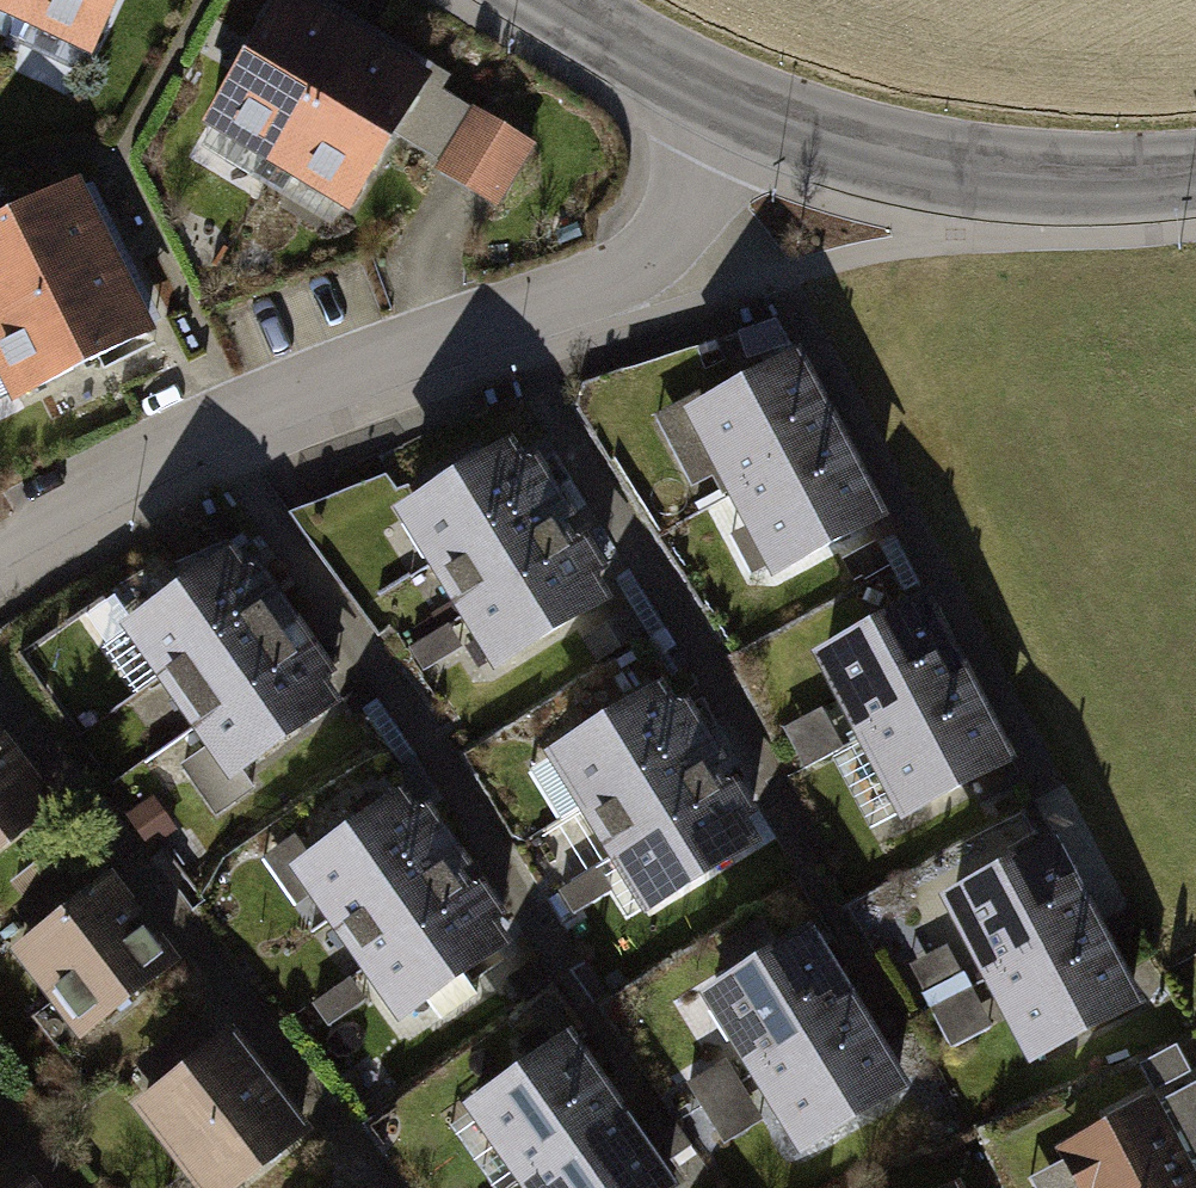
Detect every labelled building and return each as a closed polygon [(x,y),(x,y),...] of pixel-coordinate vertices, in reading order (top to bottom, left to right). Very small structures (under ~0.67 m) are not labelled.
[(17,34),(35,0),(0,0),(0,25),(17,34)] [(17,34),(93,74),(133,0),(35,0),(17,34)] [(280,188),(373,31),(331,6),(321,0),(288,0),(203,143),(280,188)] [(449,75),(373,31),(280,188),(356,233),(406,148),(444,83),(449,75)] [(553,147),(444,83),(406,148),(515,211),(553,147)] [(124,272),(84,192),(0,233),(0,333),(124,272)] [(124,272),(0,333),(0,399),(13,425),(163,352),(124,272)] [(677,424),(774,598),(889,534),(793,360),(677,424)] [(511,440),(399,509),(506,681),(618,613),(511,440)] [(126,632),(242,796),(353,717),(237,553),(126,632)] [(811,658),(907,832),(1019,770),(923,596),(811,658)] [(445,628),(412,650),(430,677),(463,655),(445,628)] [(549,757),(657,923),(770,850),(662,684),(549,757)] [(824,715),(789,733),(810,774),(845,757),(824,715)] [(63,826),(0,746),(0,875),(63,826)] [(183,747),(145,768),(158,791),(196,770),(183,747)] [(284,877),(408,1044),(525,957),(402,790),(284,877)] [(944,906),(1037,1078),(1150,1016),(1056,845),(944,906)] [(604,874),(565,895),(582,925),(620,905),(604,874)] [(11,956),(83,1049),(183,971),(111,879),(88,896),(75,880),(13,928),(26,945),(11,956)] [(710,1005),(812,1170),(920,1103),(818,939),(710,1005)] [(951,960),(918,976),(954,1050),(987,1034),(951,960)] [(352,986),(317,1008),(337,1039),(372,1016),(352,986)] [(198,1187),(253,1187),(317,1138),(234,1034),(214,1050),(196,1028),(137,1075),(154,1097),(137,1110),(198,1187)] [(520,1187),(681,1187),(570,1035),(465,1112),(520,1187)] [(725,1065),(686,1088),(725,1151),(763,1128),(725,1065)] [(1184,1156),(1157,1104),(1068,1149),(1075,1162),(1031,1184),(1033,1187),(1195,1187),(1195,1150),(1184,1156)] [(29,1178),(17,1187),(36,1187),(29,1178)]
